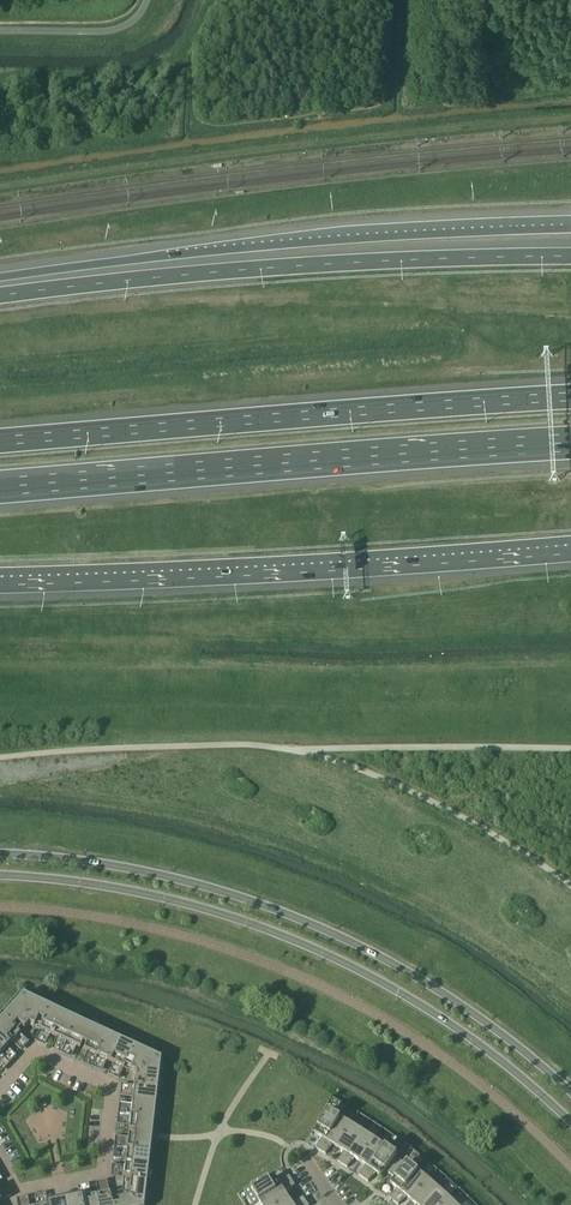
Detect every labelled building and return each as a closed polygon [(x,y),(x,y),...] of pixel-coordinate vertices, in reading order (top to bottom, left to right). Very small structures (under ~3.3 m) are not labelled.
[(22,999),(2,1020),(0,1018),(0,1019),(18,1035),(19,1035),(17,1033),(21,1028),(23,1030),(27,1026),(21,993),(22,999)] [(22,998),(21,993),(27,1026),(33,1028),(34,1026),(40,1028),(39,1031),(50,1007),(49,1010),(22,998)] [(62,1016),(49,1011),(51,1007),(50,1007),(39,1031),(49,1036),(50,1033),(54,1034),(64,1013),(63,1013),(62,1016)] [(75,1022),(62,1017),(64,1013),(54,1034),(57,1036),(56,1039),(66,1043),(77,1019),(76,1019),(75,1022)] [(0,1022),(0,1038),(6,1044),(9,1041),(11,1043),(18,1035),(0,1019),(2,1020),(0,1022)] [(89,1025),(88,1028),(75,1023),(77,1019),(66,1043),(75,1048),(77,1045),(80,1047),(82,1044),(83,1045),(90,1029),(89,1029),(90,1025),(89,1025)] [(96,1057),(107,1033),(105,1036),(93,1031),(94,1027),(92,1030),(90,1029),(83,1045),(85,1046),(84,1048),(88,1050),(86,1053),(96,1057)] [(118,1042),(106,1037),(108,1033),(107,1033),(96,1057),(106,1062),(107,1059),(110,1060),(120,1039),(118,1042)] [(131,1048),(119,1043),(121,1039),(120,1039),(110,1060),(114,1062),(112,1065),(122,1069),(133,1045),(131,1048)] [(163,1058),(158,1061),(132,1049),(134,1045),(133,1045),(122,1069),(123,1069),(124,1067),(130,1070),(128,1072),(134,1075),(163,1058)] [(155,1090),(158,1061),(163,1059),(163,1058),(134,1075),(133,1081),(137,1081),(136,1088),(133,1087),(133,1088),(159,1091),(159,1090),(155,1090)] [(154,1104),(155,1091),(159,1091),(133,1088),(131,1098),(135,1099),(134,1102),(158,1105),(154,1104)] [(152,1118),(153,1105),(157,1105),(158,1105),(134,1102),(134,1106),(131,1106),(129,1116),(156,1119),(152,1118)] [(322,1139),(316,1149),(321,1152),(340,1118),(328,1111),(315,1135),(322,1139)] [(133,1134),(150,1136),(150,1134),(154,1134),(150,1133),(152,1119),(156,1120),(156,1119),(129,1116),(128,1127),(131,1127),(131,1132),(133,1132),(133,1134)] [(326,1155),(332,1145),(338,1148),(348,1131),(352,1125),(340,1118),(321,1152),(326,1155)] [(352,1125),(348,1131),(338,1148),(344,1152),(338,1162),(342,1165),(347,1158),(364,1132),(352,1125)] [(364,1132),(347,1158),(342,1165),(347,1168),(354,1158),(360,1162),(375,1140),(364,1132)] [(150,1137),(150,1136),(133,1134),(133,1135),(133,1136),(130,1135),(130,1139),(127,1139),(126,1150),(152,1153),(152,1152),(148,1152),(150,1138),(154,1139),(154,1138),(150,1137)] [(366,1166),(359,1176),(364,1179),(386,1147),(375,1140),(360,1162),(366,1166)] [(381,1177),(385,1172),(390,1175),(401,1162),(396,1158),(398,1156),(386,1147),(364,1179),(368,1183),(375,1173),(381,1177)] [(146,1166),(148,1153),(152,1153),(126,1150),(124,1160),(127,1161),(127,1164),(150,1167),(146,1166)] [(397,1189),(389,1199),(394,1202),(418,1172),(407,1163),(406,1165),(401,1162),(390,1175),(395,1179),(391,1185),(397,1189)] [(145,1180),(146,1167),(150,1167),(127,1164),(127,1168),(124,1168),(122,1178),(149,1181),(145,1180)] [(411,1201),(429,1180),(418,1172),(394,1202),(397,1204),(399,1204),(406,1197),(411,1201)] [(289,1177),(279,1183),(275,1177),(252,1191),(259,1202),(292,1181),(289,1177)] [(143,1193),(145,1181),(149,1182),(149,1181),(122,1178),(122,1179),(129,1180),(127,1197),(136,1204),(142,1204),(143,1194),(147,1195),(147,1194),(143,1193)] [(429,1180),(411,1201),(416,1204),(425,1204),(439,1189),(429,1180)] [(295,1186),(292,1181),(259,1202),(261,1204),(280,1204),(289,1199),(285,1193),(295,1186)] [(449,1198),(439,1189),(425,1204),(443,1204),(449,1198)] [(108,1194),(97,1196),(98,1199),(94,1200),(95,1204),(110,1204),(108,1194)] [(108,1194),(110,1204),(136,1204),(127,1197),(127,1198),(110,1201),(108,1194)]
